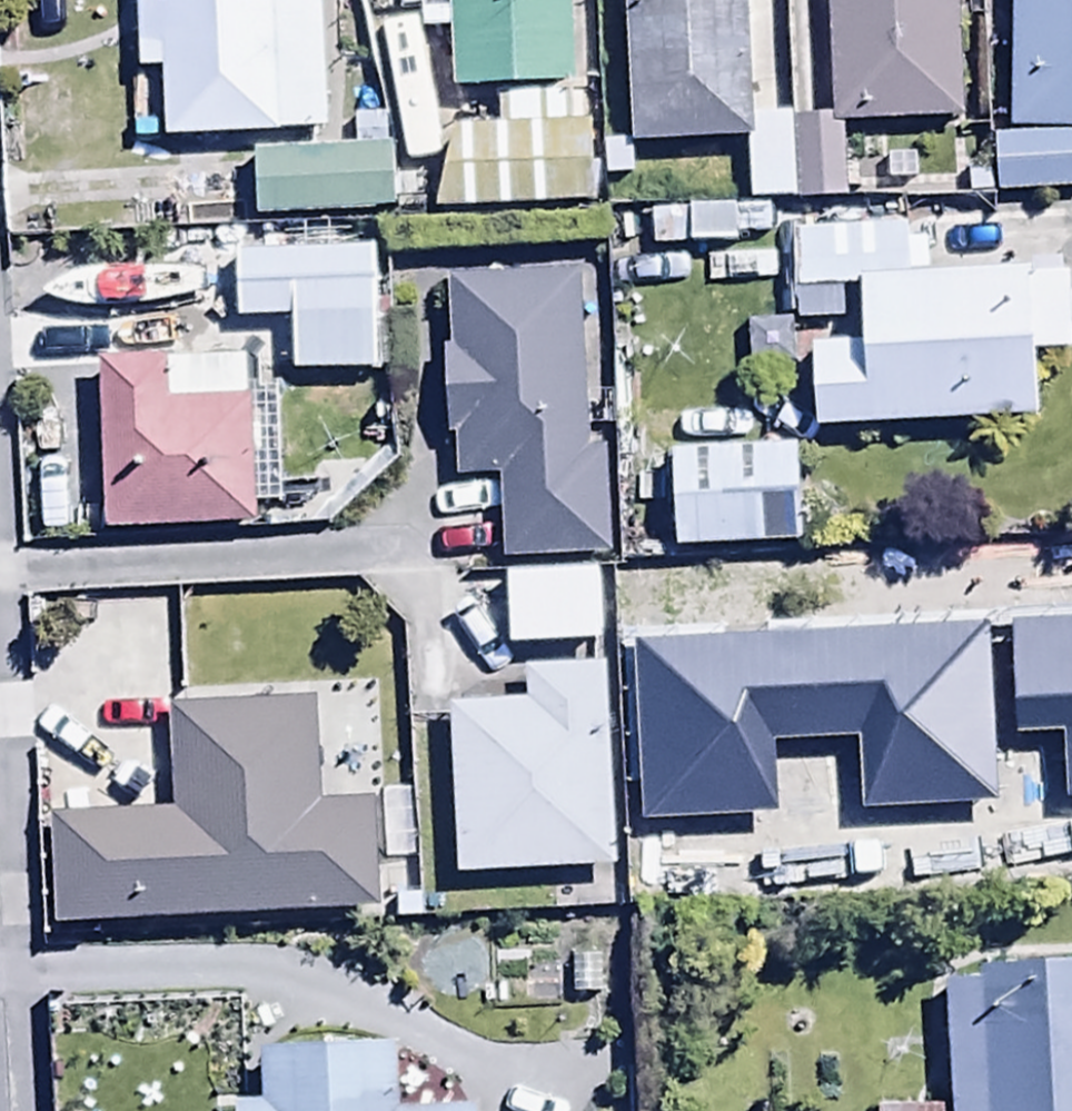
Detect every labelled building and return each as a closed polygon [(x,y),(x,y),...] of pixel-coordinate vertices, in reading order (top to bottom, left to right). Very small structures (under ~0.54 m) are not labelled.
[(129,5),(130,71),(160,70),(161,134),(320,131),(318,0),(129,0),(129,5)] [(455,88),(493,86),(495,123),(536,121),(534,83),(587,80),(583,0),(448,0),(455,88)] [(630,140),(740,136),(742,204),(795,202),(792,109),(750,111),(745,0),(625,0),(630,140)] [(828,113),(799,114),(801,196),(848,195),(846,126),(960,123),(957,0),(825,0),(828,113)] [(1008,140),(995,139),(993,194),(1071,197),(1071,0),(1015,0),(1008,140)] [(350,145),(254,146),(255,218),(391,217),(390,143),(383,143),(383,116),(349,117),(350,145)] [(589,123),(450,127),(435,206),(590,204),(589,123)] [(767,208),(650,209),(650,246),(739,246),(739,235),(767,235),(767,208)] [(811,342),(813,427),(1040,420),(1038,356),(1067,355),(1065,265),(938,269),(937,237),(902,238),(902,225),(793,229),(796,323),(845,321),(844,290),(858,289),(860,340),(811,342)] [(236,251),(236,319),(373,317),(372,250),(236,251)] [(577,272),(447,277),(448,345),(441,345),(444,438),(454,437),(455,479),(498,477),(500,558),(610,554),(607,446),(583,446),(577,272)] [(792,321),(744,321),(744,371),(792,371),(792,321)] [(281,458),(281,359),(99,359),(100,529),(253,528),(253,458),(281,458)] [(796,445),(668,449),(671,558),(799,554),(796,445)] [(598,567),(502,571),(505,642),(601,638),(598,567)] [(659,626),(659,676),(718,676),(718,626),(659,626)] [(916,838),(1071,833),(1071,766),(1035,767),(1031,665),(972,667),(971,635),(923,636),(924,686),(899,687),(900,713),(874,714),(876,763),(913,762),(916,838)] [(447,704),(455,876),(616,868),(607,667),(528,671),(529,700),(447,704)] [(47,817),(52,926),(379,910),(374,801),(318,804),(313,699),(168,706),(173,811),(47,817)] [(898,818),(793,825),(797,902),(903,896),(898,818)] [(951,1110),(1071,1110),(1071,956),(944,962),(951,1110)] [(234,1110),(478,1110),(478,1107),(427,1109),(427,1090),(410,1091),(408,1062),(395,1063),(394,1043),(260,1048),(262,1101),(233,1102),(234,1110)] [(943,1101),(881,1104),(881,1110),(943,1110),(943,1101)]
